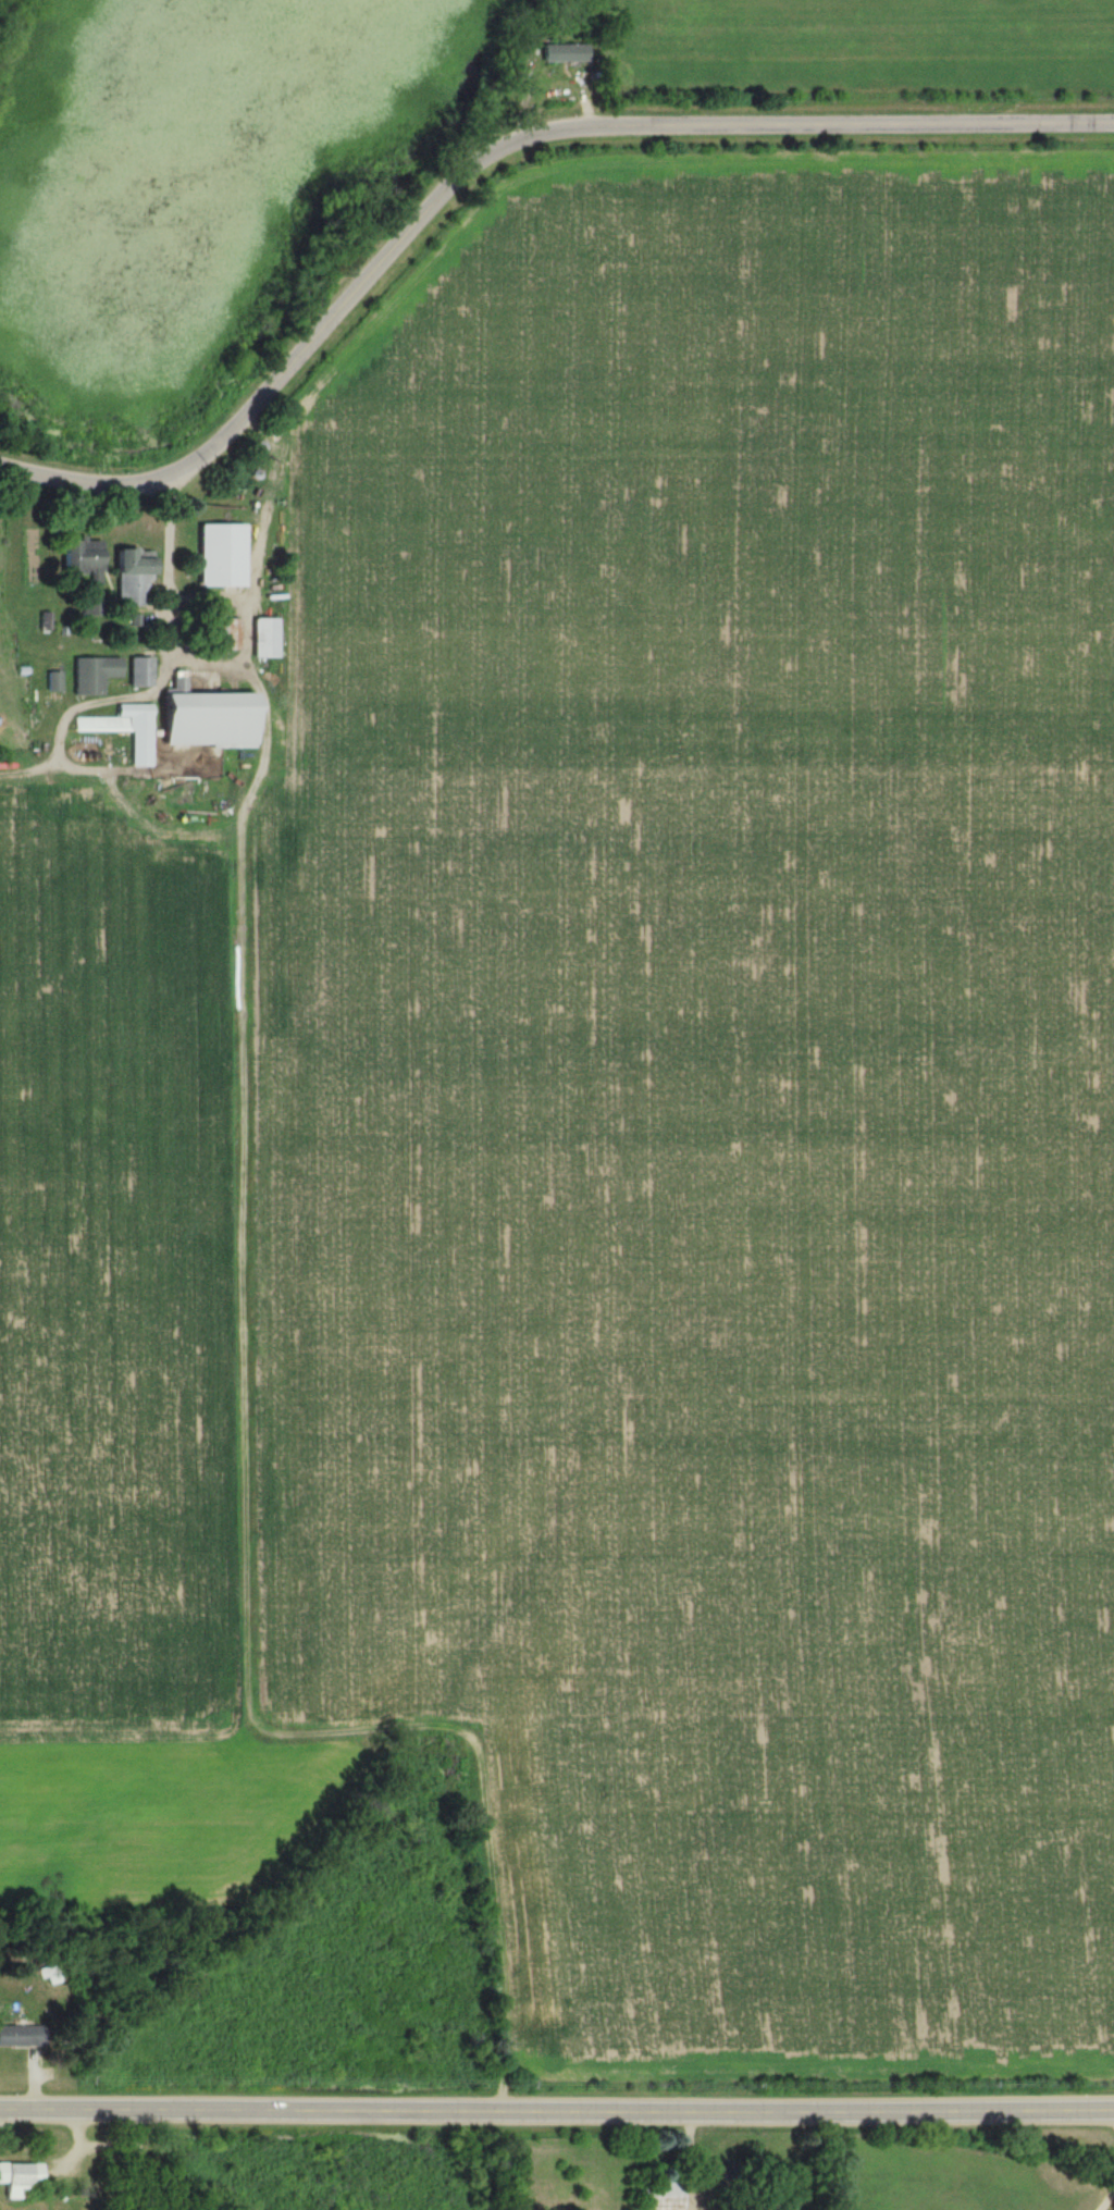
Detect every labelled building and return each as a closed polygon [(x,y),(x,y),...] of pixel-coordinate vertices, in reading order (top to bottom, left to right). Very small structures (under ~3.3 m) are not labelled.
[(583,46),(539,46),(539,64),(583,64),(583,46)] [(241,525),(195,525),(195,587),(241,587),(241,525)] [(86,575),(86,585),(97,585),(97,541),(58,541),(58,575),(86,575)] [(112,549),(112,607),(146,606),(146,549),(112,549)] [(84,615),(95,615),(95,600),(84,600),(84,615)] [(235,619),(215,619),(215,651),(235,651),(235,619)] [(274,619),(249,619),(249,658),(274,658),(274,619)] [(100,696),(100,678),(117,678),(117,658),(71,658),(71,696),(100,696)] [(149,658),(126,658),(126,687),(149,687),(149,658)] [(57,691),(57,673),(45,673),(45,691),(57,691)] [(250,749),(250,694),(183,694),(183,677),(170,677),(170,690),(157,690),(157,749),(250,749)] [(71,732),(128,732),(128,767),(148,767),(148,705),(113,705),(113,718),(71,718),(71,732)] [(43,1986),(60,1981),(55,1962),(38,1967),(43,1986)] [(42,2026),(0,2026),(0,2047),(42,2047),(42,2026)] [(0,2164),(0,2184),(4,2184),(4,2200),(26,2200),(26,2190),(38,2190),(38,2164),(0,2164)] [(635,2209),(677,2209),(677,2182),(635,2182),(635,2209)]
